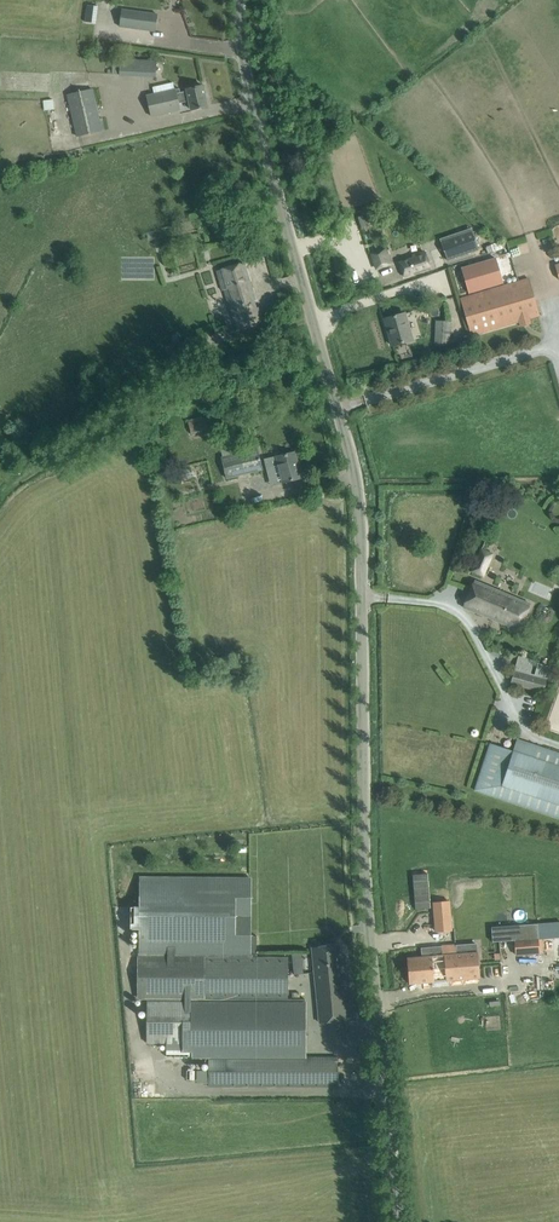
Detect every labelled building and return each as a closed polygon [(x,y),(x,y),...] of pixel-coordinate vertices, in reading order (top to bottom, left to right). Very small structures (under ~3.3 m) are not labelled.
[(122,10),(120,26),(156,31),(158,14),(122,10)] [(121,59),(120,73),(157,76),(158,61),(121,59)] [(179,89),(176,89),(179,102),(190,100),(192,110),(208,106),(203,86),(188,89),(188,91),(180,93),(179,89)] [(76,133),(77,136),(103,130),(93,89),(67,94),(76,133)] [(176,89),(147,95),(151,116),(180,110),(179,102),(176,89)] [(359,217),(367,243),(372,241),(369,234),(377,231),(371,213),(359,217)] [(472,232),(442,242),(448,261),(478,251),(472,232)] [(392,263),(387,248),(371,254),(376,268),(392,263)] [(431,267),(425,252),(399,260),(405,276),(431,267)] [(245,262),(217,271),(223,290),(225,290),(238,329),(263,321),(245,262)] [(529,278),(461,298),(472,336),(503,326),(519,322),(521,326),(531,323),(530,319),(540,316),(529,278)] [(393,346),(412,340),(405,313),(385,319),(388,330),(390,330),(394,344),(392,345),(393,346)] [(450,321),(437,321),(436,343),(449,344),(450,321)] [(196,342),(178,350),(183,362),(201,354),(196,342)] [(202,418),(202,416),(188,420),(188,422),(191,434),(209,429),(206,417),(202,418)] [(257,448),(222,457),(227,478),(262,469),(257,448)] [(264,459),(267,468),(279,465),(283,482),(301,478),(295,452),(264,459)] [(481,548),(471,571),(484,577),(494,553),(481,548)] [(519,631),(530,604),(475,580),(463,607),(519,631)] [(511,683),(543,692),(547,679),(534,676),(530,675),(514,671),(511,683)] [(517,739),(513,750),(490,743),(475,790),(558,818),(558,753),(517,739)] [(428,873),(413,874),(416,909),(430,908),(428,873)] [(249,936),(249,878),(139,878),(139,905),(139,908),(131,908),(131,930),(139,930),(139,958),(257,958),(257,936),(249,936)] [(449,901),(434,902),(436,931),(452,930),(449,901)] [(499,926),(500,941),(558,936),(558,922),(499,926)] [(499,926),(492,927),(493,942),(500,941),(499,926)] [(515,940),(516,955),(540,953),(539,938),(515,940)] [(312,947),(320,1022),(346,1020),(343,990),(345,990),(341,944),(312,947)] [(421,957),(407,958),(409,983),(480,978),(478,952),(457,954),(456,945),(442,946),(443,955),(421,957)] [(302,953),(292,954),(294,975),(304,974),(302,953)] [(288,958),(257,958),(139,958),(139,999),(147,999),(288,999),(288,958)] [(193,1053),(193,1056),(210,1056),(304,1057),(304,999),(288,999),(147,999),(147,1043),(169,1043),(182,1043),(182,1053),(193,1053)] [(338,1057),(304,1057),(210,1056),(210,1086),(338,1086),(338,1057)]
